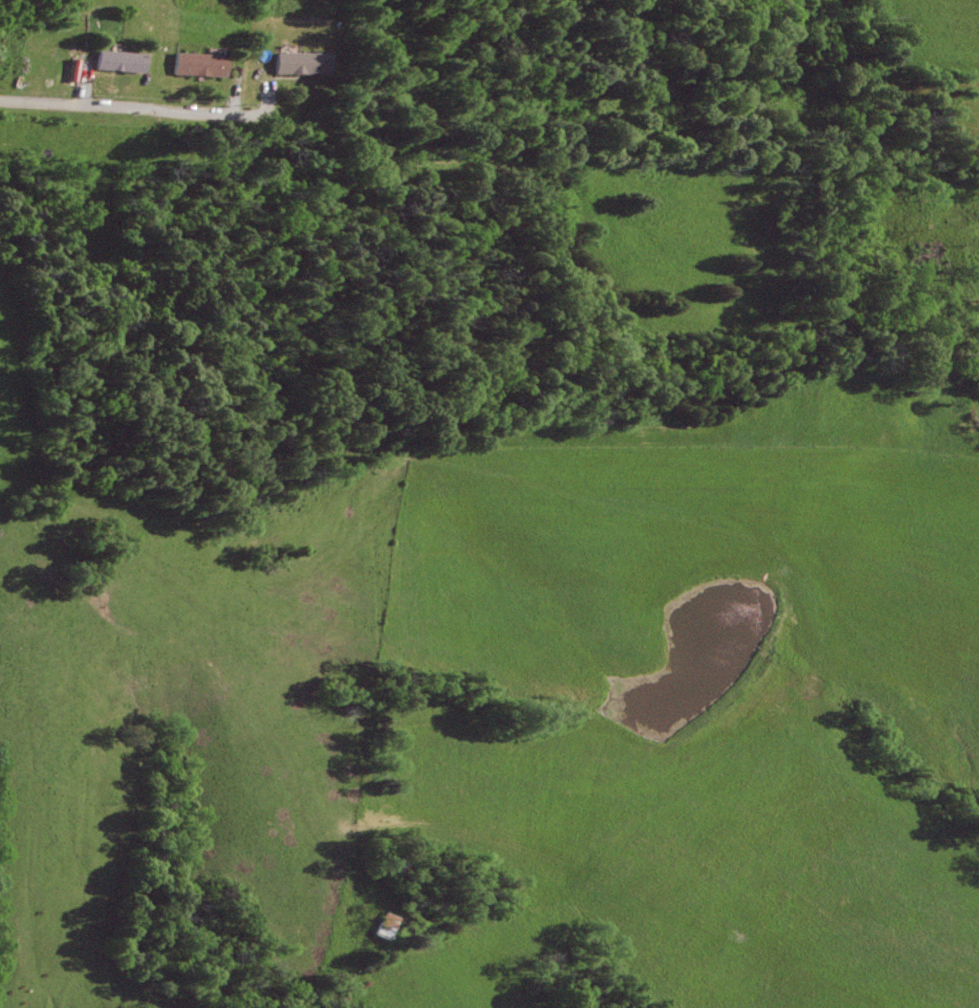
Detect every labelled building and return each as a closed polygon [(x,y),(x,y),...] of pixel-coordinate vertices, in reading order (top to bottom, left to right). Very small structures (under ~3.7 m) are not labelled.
[(142,73),(92,68),(94,49),(143,53),(142,73)] [(226,78),(172,74),(173,52),(227,55),(226,78)] [(328,74),(275,75),(275,53),(328,52),(328,74)]
